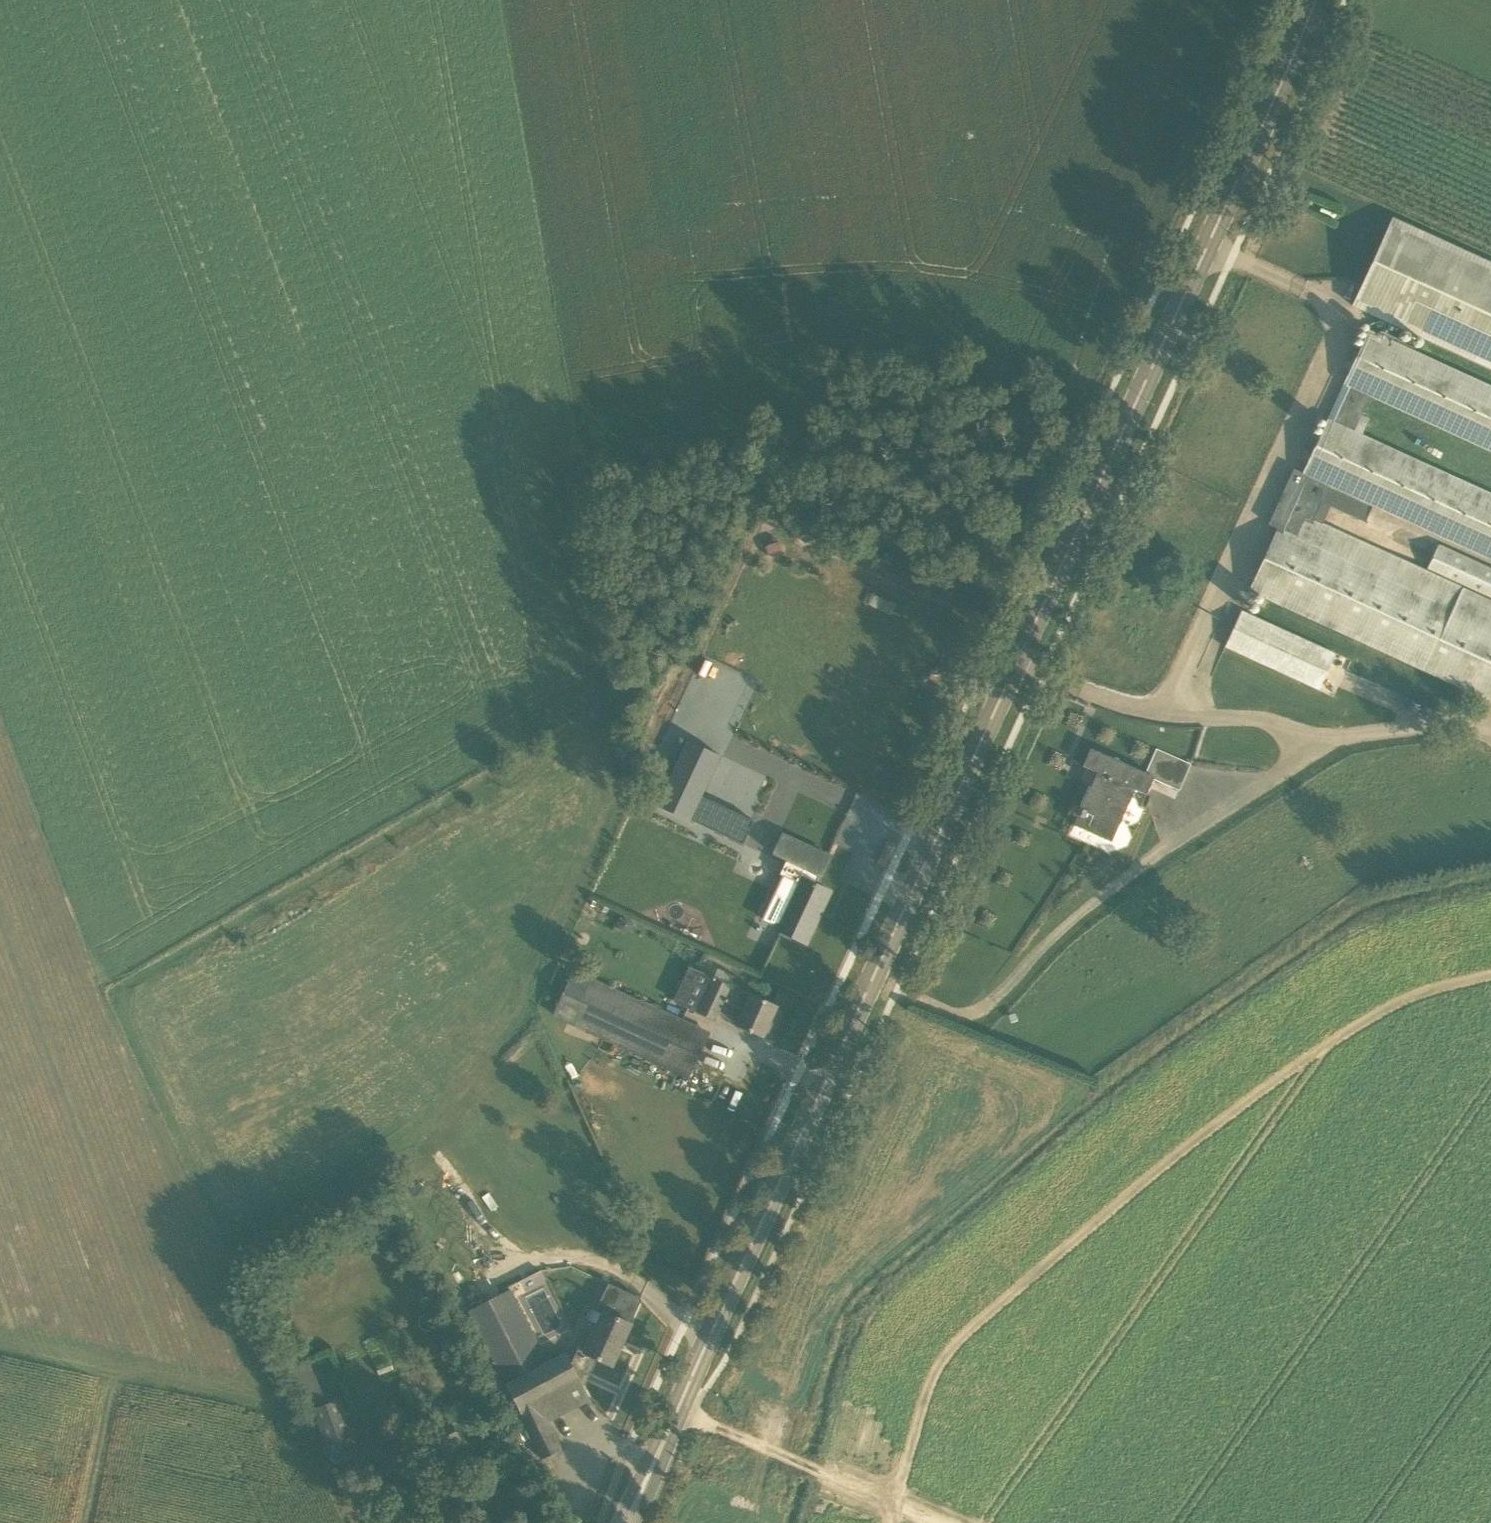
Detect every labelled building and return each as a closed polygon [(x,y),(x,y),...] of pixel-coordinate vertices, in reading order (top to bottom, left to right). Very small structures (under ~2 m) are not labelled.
[(1393,218),(1353,306),(1388,322),(1384,329),(1376,333),(1370,331),(1371,330),(1370,330),(1345,384),(1346,385),(1346,384),(1349,385),(1332,422),(1329,420),(1330,420),(1329,419),(1304,473),(1294,469),(1268,524),(1279,529),(1251,590),(1425,671),(1490,702),(1490,568),(1438,544),(1425,573),(1322,524),(1330,506),(1365,522),(1372,504),(1490,559),(1490,493),(1362,435),(1369,419),(1362,415),(1371,396),(1490,451),(1490,385),(1396,342),(1402,328),(1490,368),(1490,263),(1393,218)] [(1241,610),(1225,647),(1318,690),(1319,690),(1336,654),(1335,653),(1242,610),(1241,610)] [(727,672),(710,710),(736,722),(754,684),(727,672)] [(686,739),(657,801),(692,818),(702,797),(722,756),(686,739)] [(1146,773),(1091,748),(1083,766),(1099,773),(1077,824),(1112,840),(1135,789),(1146,795),(1154,777),(1180,788),(1191,764),(1157,749),(1146,773)] [(737,832),(755,839),(764,815),(747,808),(737,832)] [(816,884),(829,856),(782,835),(773,854),(788,861),(781,876),(800,884),(778,930),(806,944),(830,891),(816,884)] [(776,1006),(730,985),(712,977),(695,969),(680,1003),(697,1011),(696,1012),(714,1021),(723,1001),(743,1011),(737,1024),(763,1036),(776,1006)] [(709,1033),(690,1025),(591,979),(587,987),(576,1009),(570,1022),(688,1077),(709,1033)] [(612,1365),(631,1324),(642,1299),(608,1283),(595,1310),(600,1313),(595,1323),(590,1321),(572,1362),(568,1352),(548,1362),(511,1290),(469,1311),(542,1459),(561,1450),(547,1421),(590,1398),(583,1386),(596,1358),(612,1365)] [(311,1409),(327,1402),(307,1359),(291,1366),(311,1409)] [(314,1410),(331,1456),(357,1446),(339,1400),(328,1404),(314,1410)] [(452,1421),(428,1432),(437,1452),(461,1441),(452,1421)] [(533,1500),(524,1481),(507,1489),(516,1509),(533,1500)]
